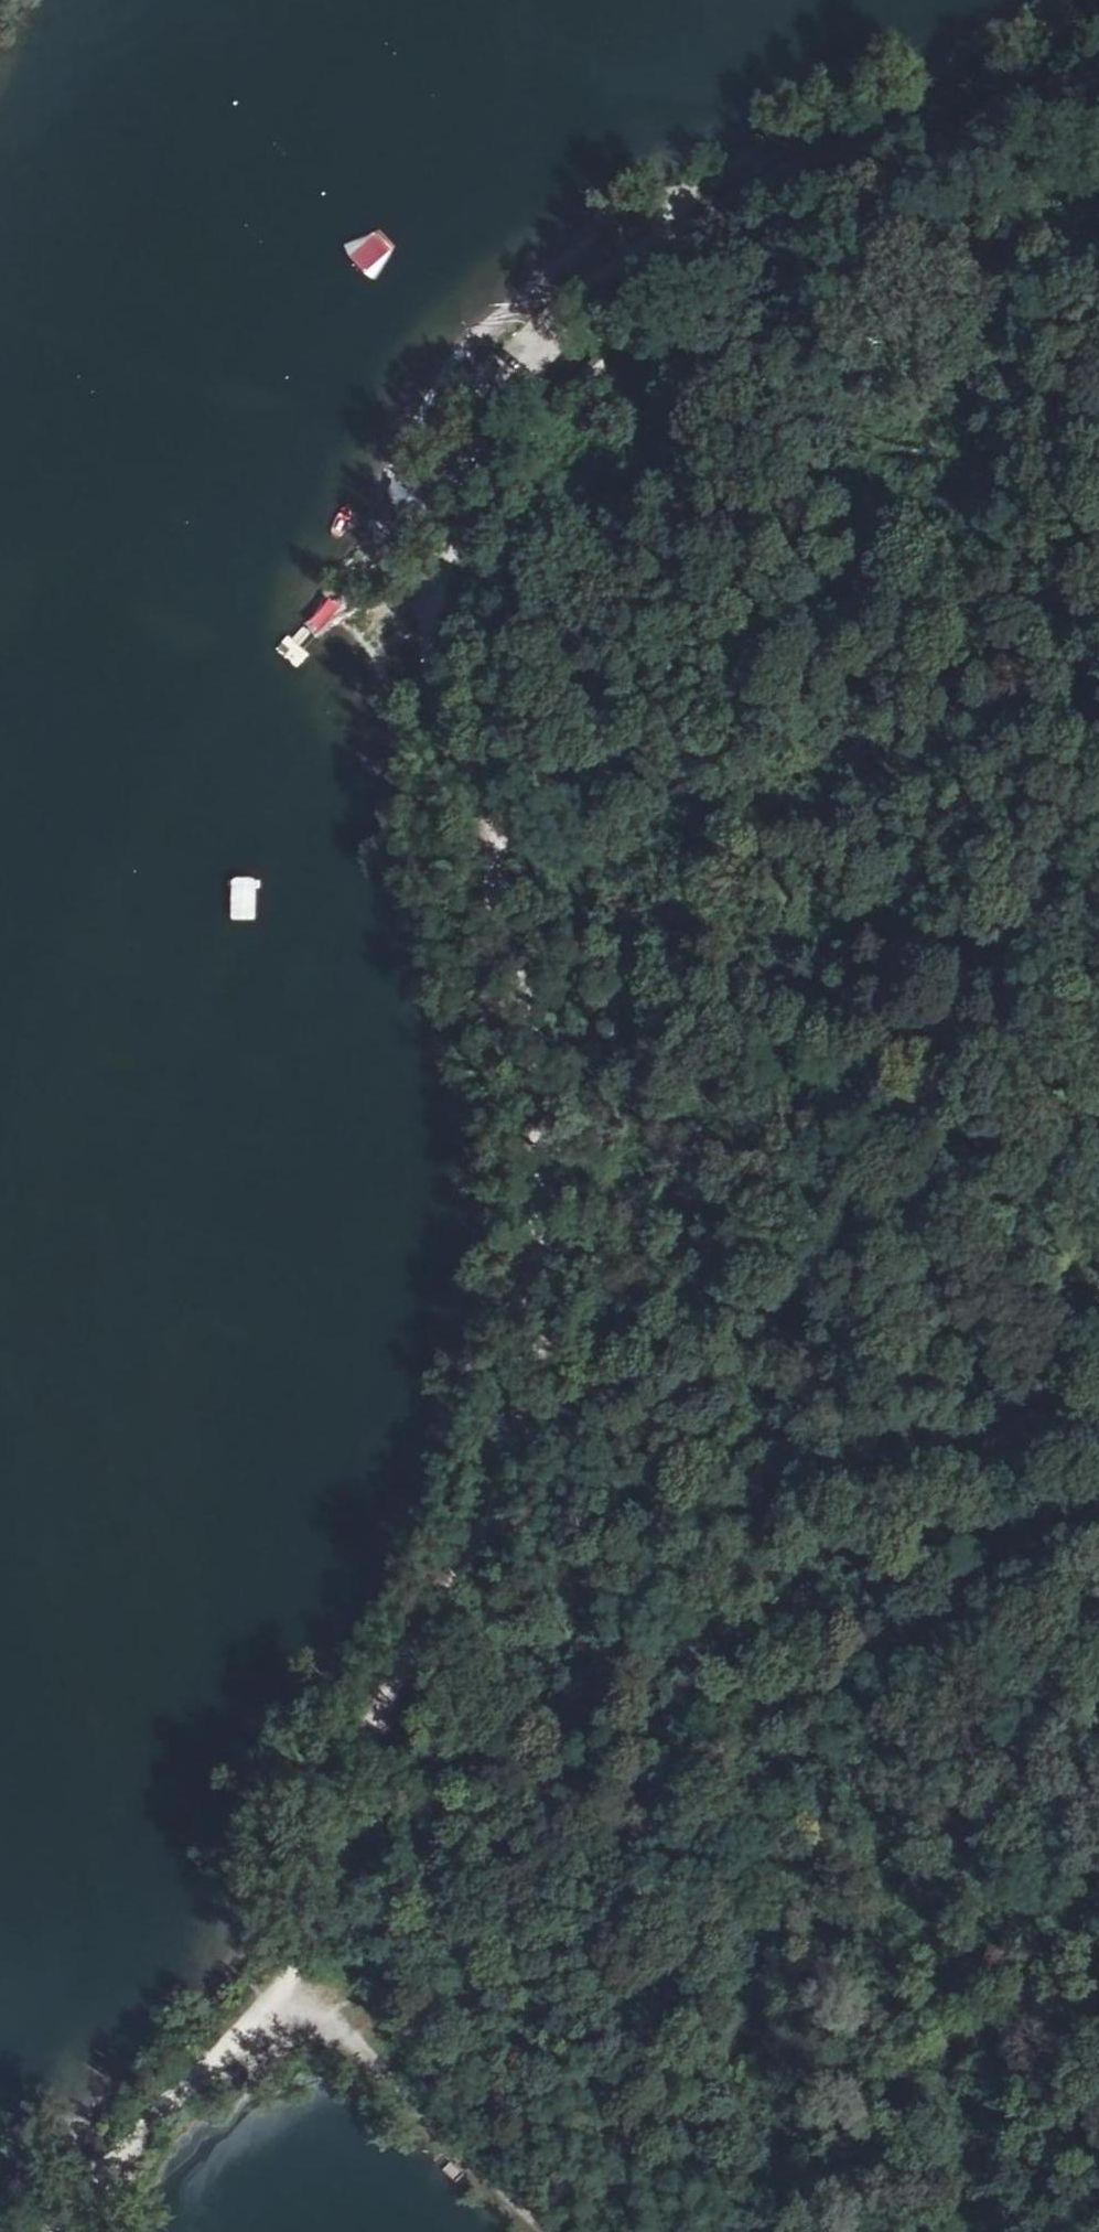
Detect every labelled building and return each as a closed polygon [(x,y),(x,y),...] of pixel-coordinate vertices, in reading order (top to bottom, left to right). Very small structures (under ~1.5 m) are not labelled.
[(407,493),(398,522),(420,529),(430,500),(407,493)] [(313,635),(338,613),(327,601),(302,622),(313,635)]
